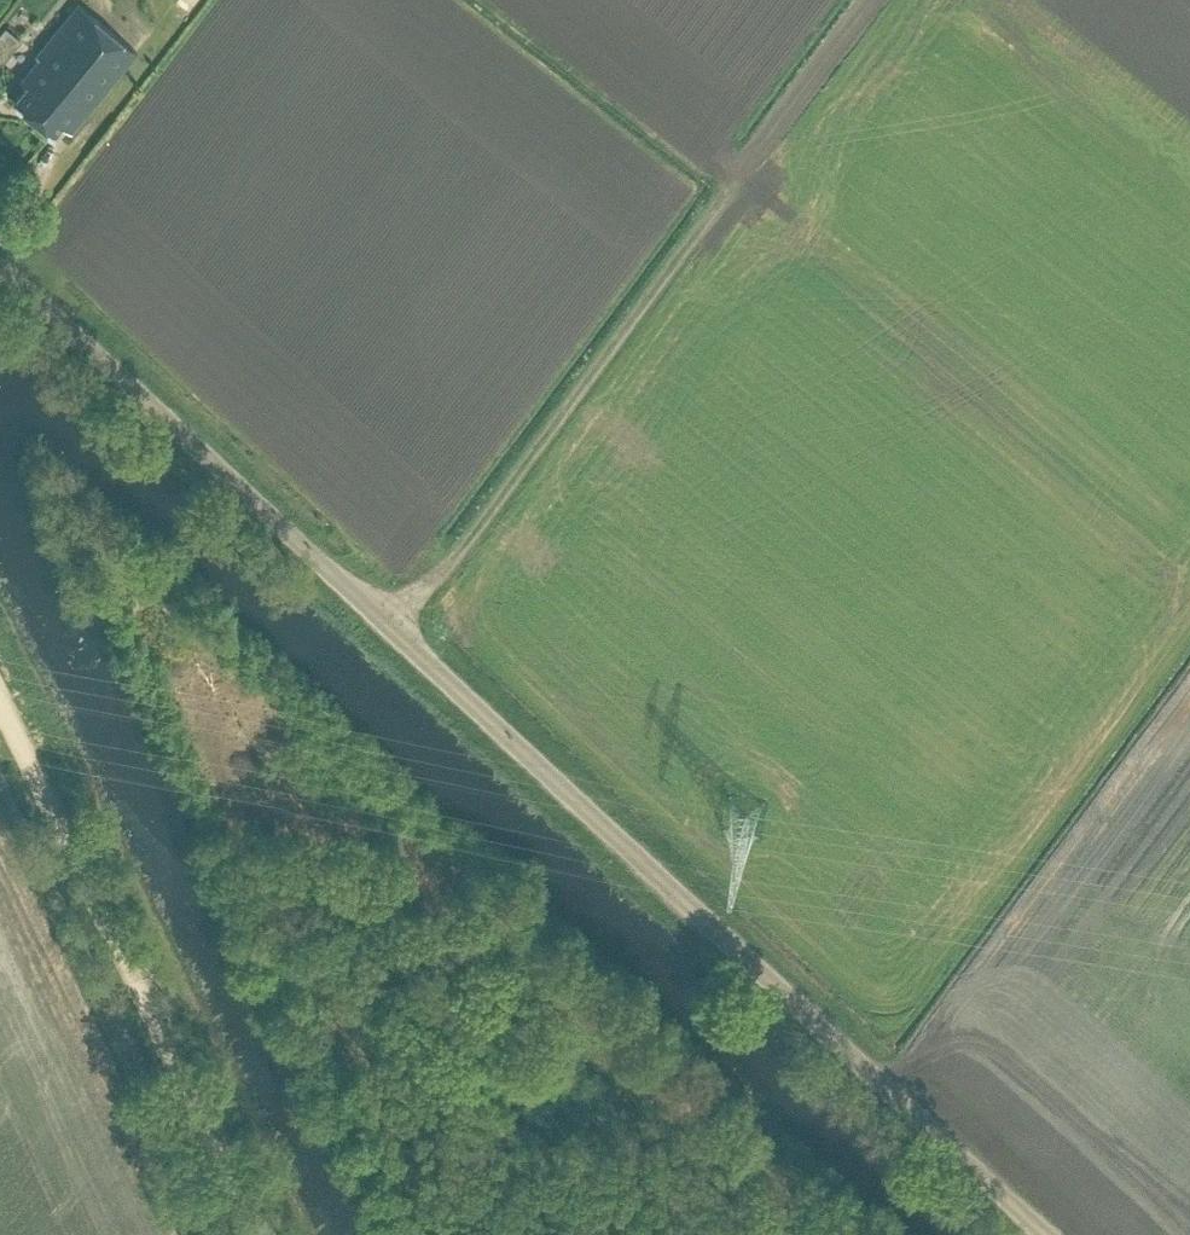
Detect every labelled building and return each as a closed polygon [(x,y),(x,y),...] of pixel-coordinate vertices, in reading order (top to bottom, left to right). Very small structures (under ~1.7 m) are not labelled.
[(36,52),(40,55),(27,70),(33,75),(14,97),(54,130),(61,121),(71,129),(135,51),(76,3),(36,52)]
